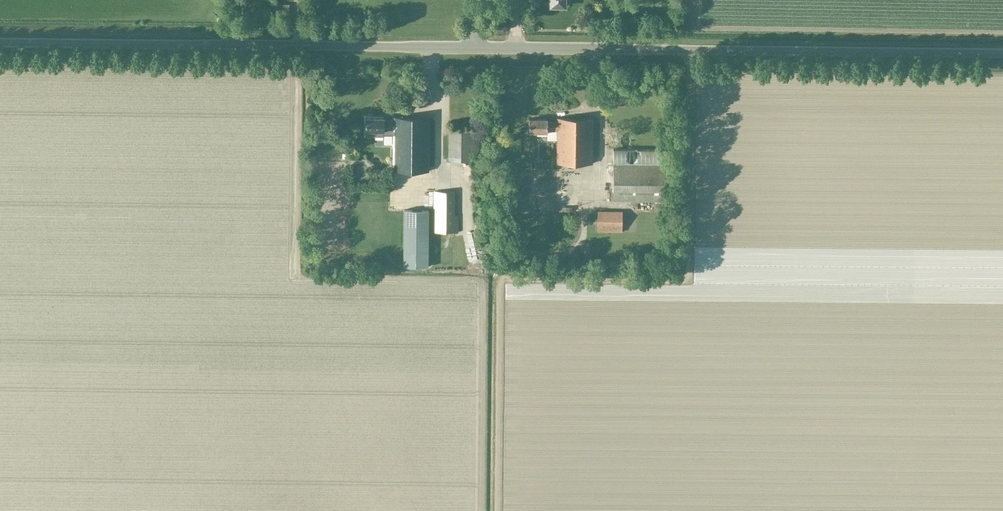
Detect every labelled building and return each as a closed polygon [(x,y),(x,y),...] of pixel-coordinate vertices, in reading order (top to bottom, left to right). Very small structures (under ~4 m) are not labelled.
[(392,135),(393,135),(393,171),(428,171),(428,118),(393,118),(393,121),(383,121),(383,119),(365,118),(365,137),(384,137),(384,145),(392,145),(392,135)] [(557,131),(556,163),(592,163),(592,119),(557,119),(557,122),(547,122),(547,119),(528,119),(528,132),(547,133),(547,131),(557,131)] [(473,161),(473,127),(448,127),(448,161),(473,161)] [(664,163),(613,163),(613,201),(664,201),(664,163)] [(554,197),(555,174),(543,173),(543,183),(548,183),(547,196),(554,197)] [(434,191),(433,232),(457,232),(457,216),(454,216),(454,191),(434,191)] [(429,266),(429,210),(403,210),(402,266),(429,266)] [(597,211),(596,231),(621,232),(622,212),(597,211)]
